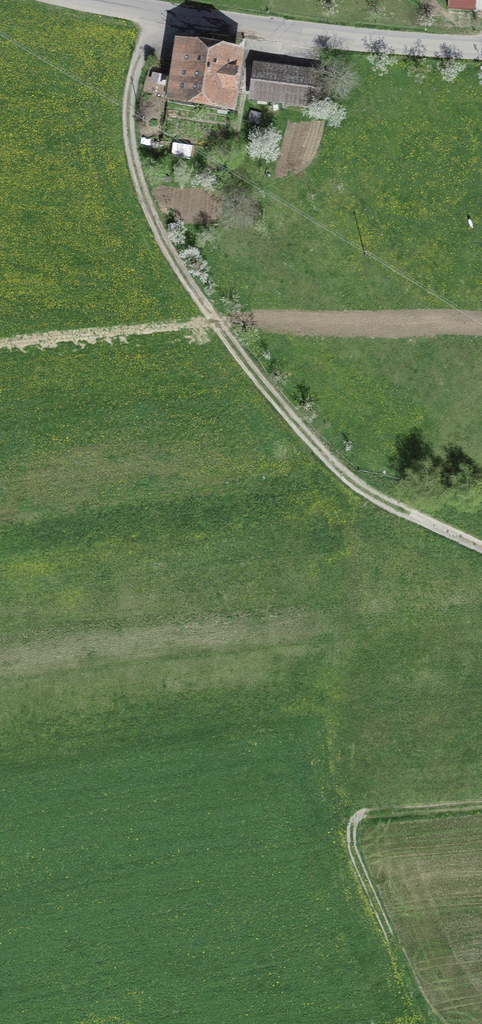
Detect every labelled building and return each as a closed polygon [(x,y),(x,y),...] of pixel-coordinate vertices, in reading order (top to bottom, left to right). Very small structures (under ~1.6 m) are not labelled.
[(467,10),(481,10),(481,0),(467,0),(467,10)] [(239,58),(170,49),(162,109),(231,118),(239,58)] [(319,75),(250,68),(246,104),(315,111),(319,75)]
